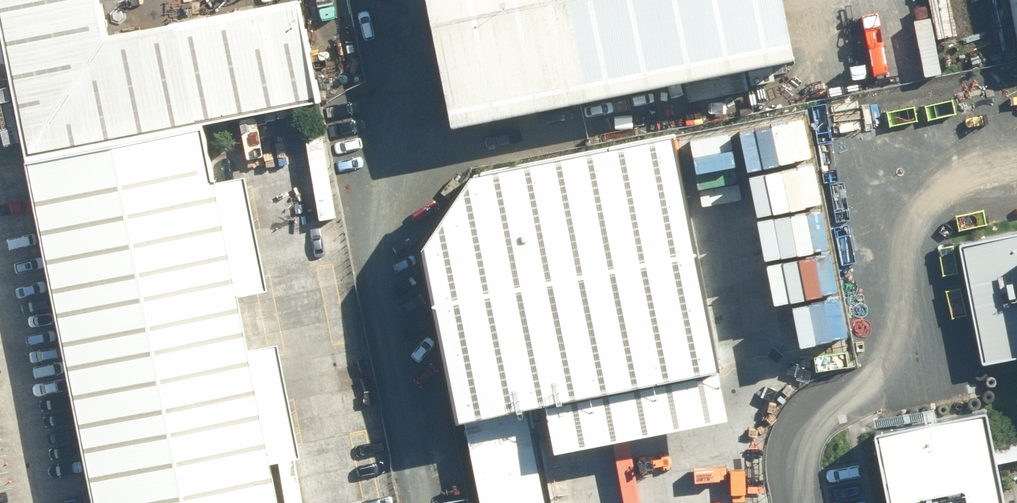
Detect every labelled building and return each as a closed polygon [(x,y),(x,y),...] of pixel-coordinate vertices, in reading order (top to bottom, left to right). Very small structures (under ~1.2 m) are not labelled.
[(26,155),(110,32),(104,0),(0,0),(0,23),(26,155)] [(26,155),(205,120),(321,97),(301,0),(274,0),(207,13),(110,32),(26,155)] [(452,121),(796,52),(786,0),(428,0),(452,121)] [(1016,45),(1016,0),(1008,0),(1016,45)] [(26,155),(97,502),(282,502),(205,120),(26,155)] [(741,418),(686,142),(483,182),(437,244),(489,502),(541,502),(523,413),(551,408),(560,454),(741,418)] [(961,244),(986,368),(1016,362),(1016,233),(961,244)] [(987,404),(876,425),(891,502),(1006,502),(998,459),(995,443),(987,404)] [(995,443),(998,459),(1016,455),(1016,438),(995,443)]
